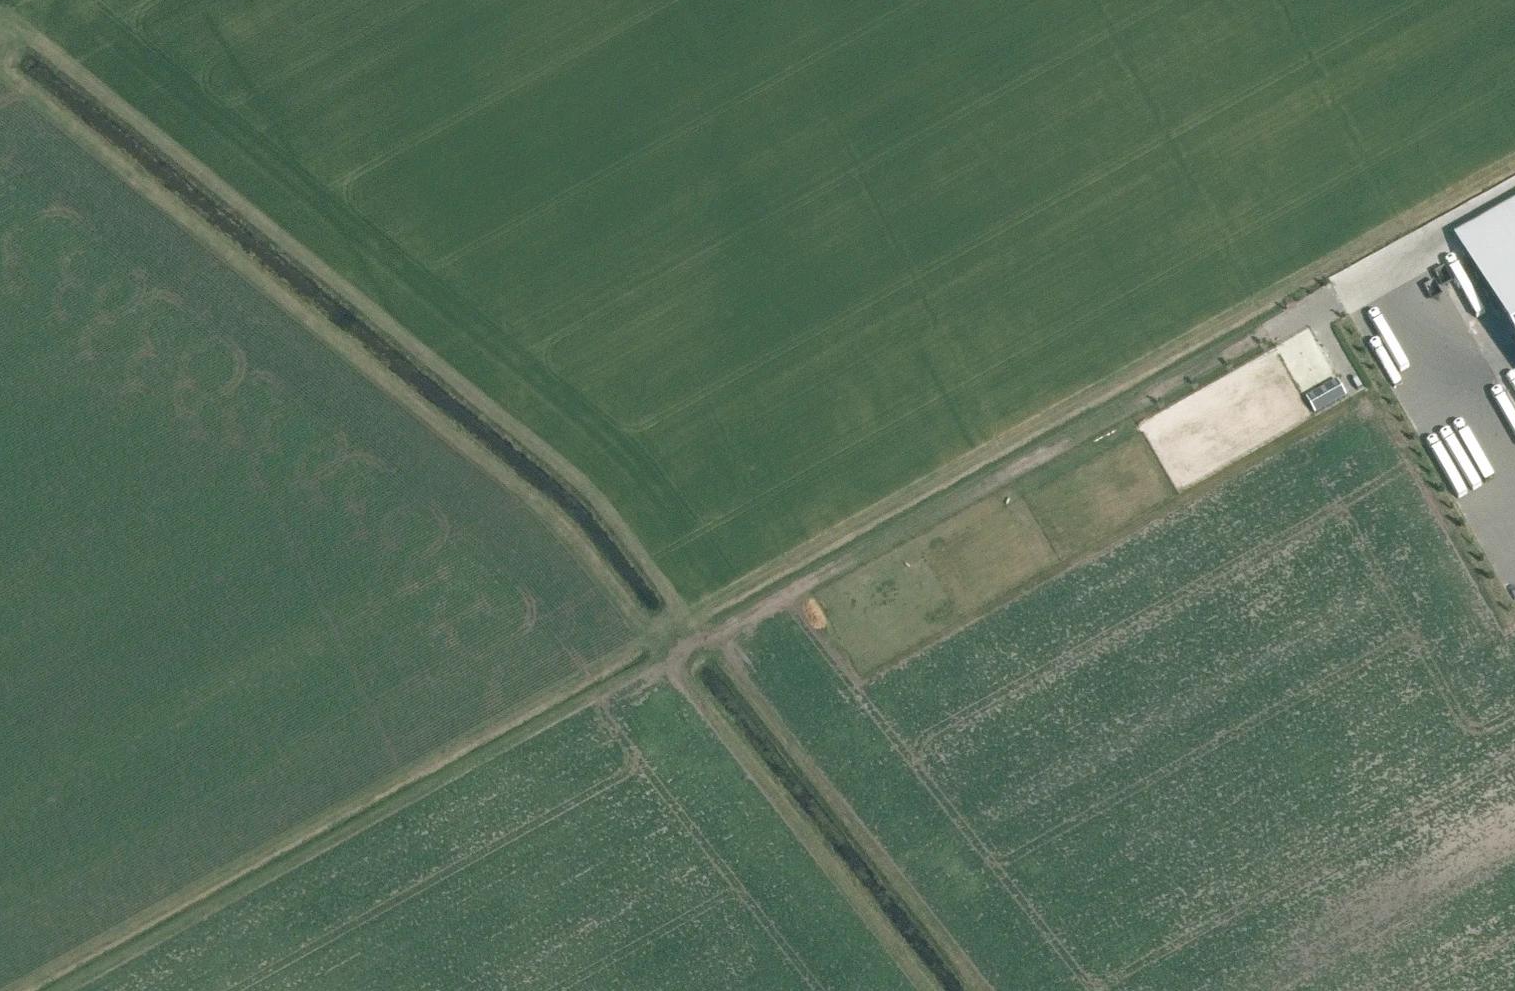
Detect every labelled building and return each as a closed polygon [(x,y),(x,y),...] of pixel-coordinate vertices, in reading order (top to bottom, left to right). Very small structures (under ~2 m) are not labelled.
[(1514,346),(1514,222),(1462,252),(1514,346)] [(1419,373),(1412,360),(1380,378),(1387,390),(1419,373)] [(1303,400),(1312,416),(1343,399),(1333,383),(1303,400)]
